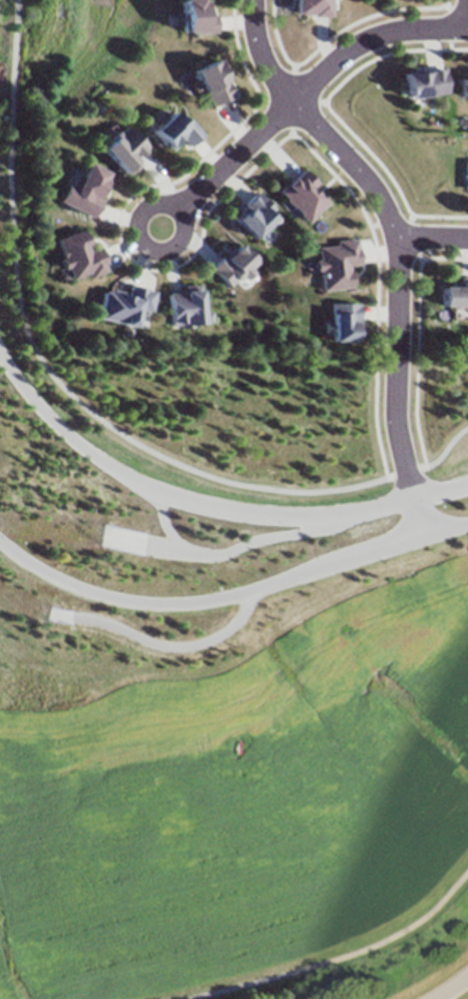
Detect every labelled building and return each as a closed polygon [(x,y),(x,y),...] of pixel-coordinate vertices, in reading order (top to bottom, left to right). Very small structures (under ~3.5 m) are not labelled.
[(181,31),(179,0),(200,0),(201,1),(205,3),(206,15),(214,16),(213,33),(191,36),(191,29),(181,31)] [(296,16),(296,0),(329,0),(329,17),(312,17),(312,15),(296,16)] [(215,60),(219,68),(223,66),(229,81),(226,82),(232,98),(211,107),(206,94),(202,96),(191,70),(215,60)] [(443,68),(445,93),(405,96),(403,71),(443,68)] [(457,77),(457,98),(467,98),(467,77),(457,77)] [(151,129),(171,111),(178,119),(185,116),(200,133),(187,145),(181,138),(166,150),(151,129)] [(123,125),(143,147),(132,157),(138,164),(123,175),(99,147),(123,125)] [(84,164),(106,175),(95,197),(100,199),(91,217),(56,201),(65,183),(68,184),(75,170),(80,173),(84,164)] [(309,188),(313,192),(315,191),(326,203),(306,221),(278,191),(303,168),(316,182),(309,188)] [(273,219),(253,239),(235,221),(243,212),(239,209),(256,192),(273,209),(268,214),(273,219)] [(83,229),(88,248),(99,245),(105,262),(104,264),(105,270),(89,277),(88,273),(71,279),(67,268),(63,269),(59,259),(63,257),(57,238),(83,229)] [(345,267),(345,272),(349,272),(350,288),(320,291),(319,272),(313,272),(312,261),(317,261),(316,248),(335,247),(334,242),(354,240),(356,267),(345,267)] [(252,263),(234,245),(207,271),(226,290),(252,263)] [(467,304),(467,308),(438,308),(439,289),(448,289),(448,283),(457,283),(457,278),(467,278),(467,304)] [(154,292),(150,312),(137,310),(133,328),(121,326),(122,321),(99,317),(104,292),(111,293),(111,291),(121,293),(121,296),(127,297),(130,284),(145,287),(145,290),(154,292)] [(199,284),(200,312),(209,311),(209,322),(201,323),(201,326),(170,328),(168,294),(182,293),(181,285),(199,284)] [(328,302),(355,302),(355,329),(350,330),(349,340),(329,340),(328,302)]
